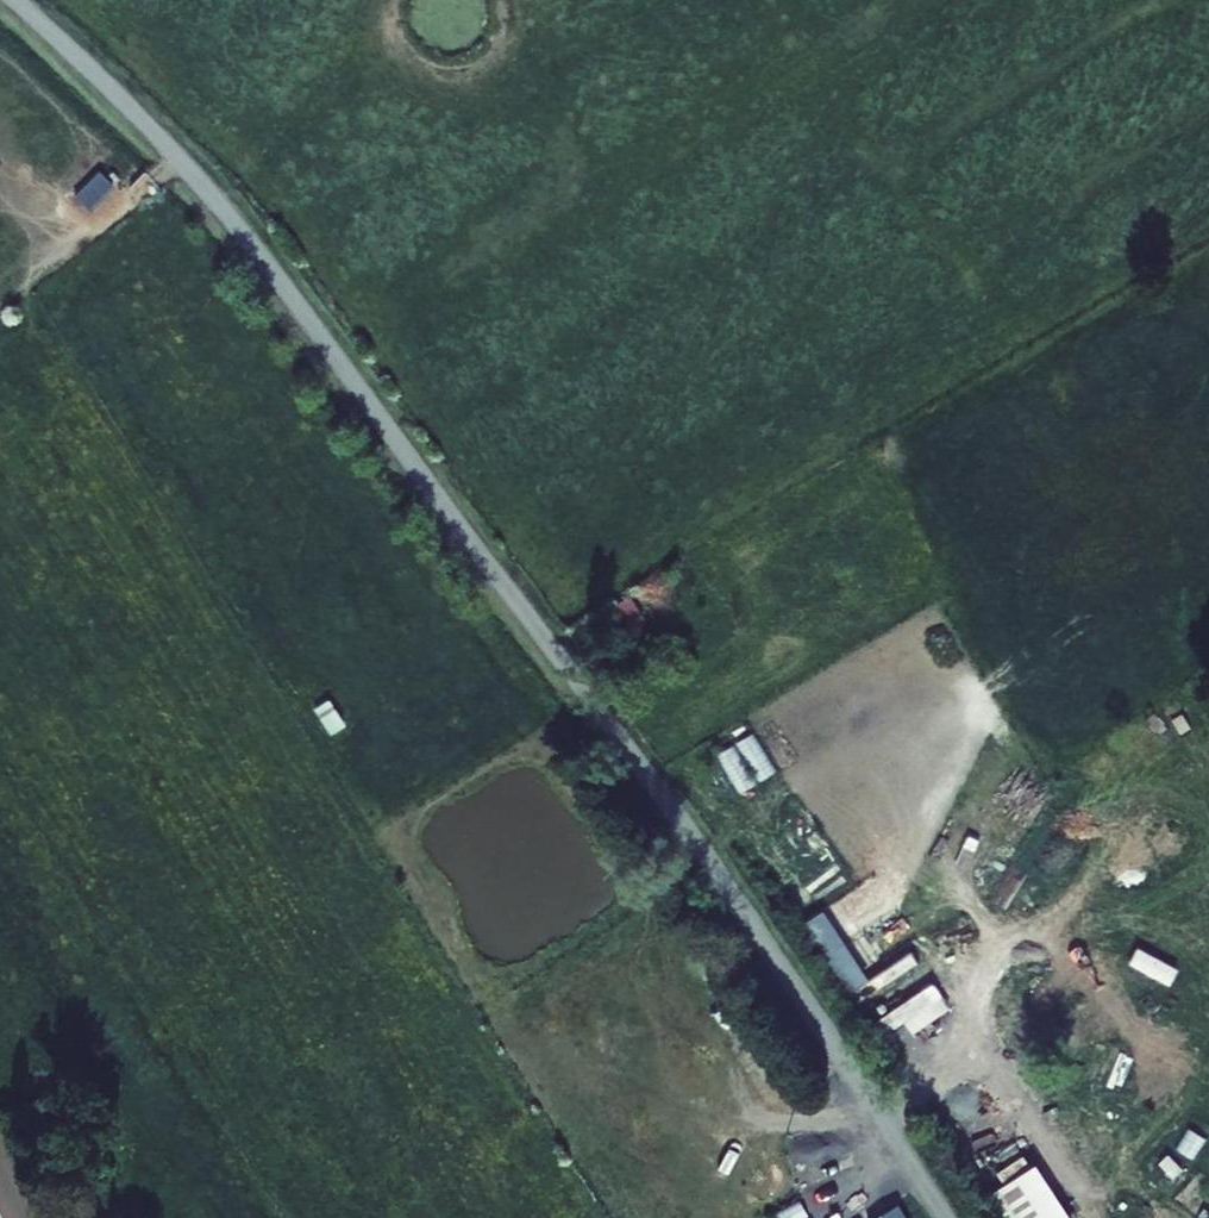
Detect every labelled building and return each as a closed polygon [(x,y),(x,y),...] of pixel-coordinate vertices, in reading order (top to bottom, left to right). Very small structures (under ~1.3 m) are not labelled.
[(95,169),(73,196),(90,210),(112,183),(95,169)] [(794,927),(840,997),(868,978),(822,908),(794,927)] [(907,1033),(949,1009),(933,983),(891,1006),(907,1033)] [(1013,1164),(961,1196),(975,1217),(1041,1217),(1046,1215),(1013,1164)] [(873,1201),(850,1216),(844,1206),(827,1217),(883,1217),(873,1201)]
